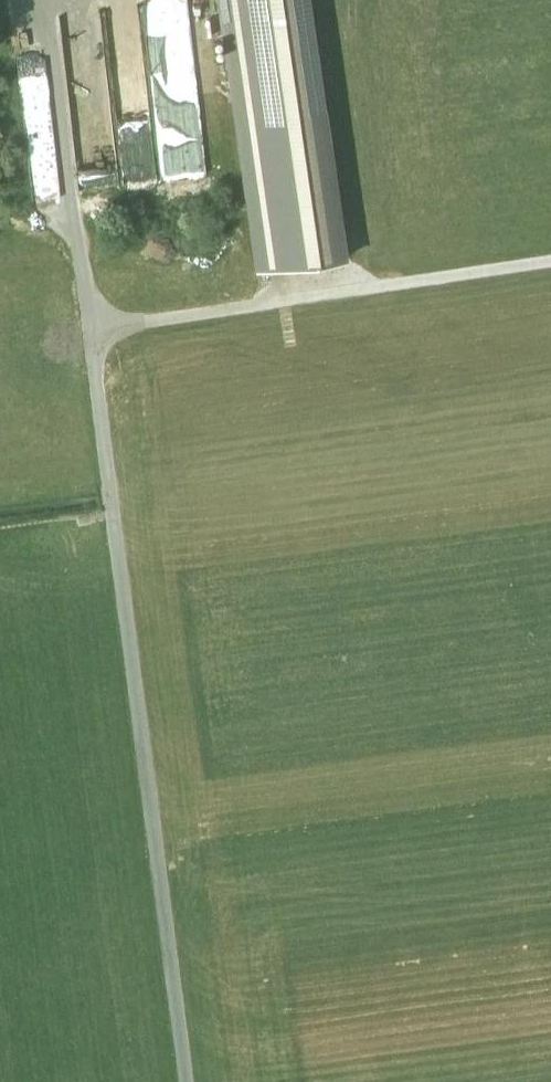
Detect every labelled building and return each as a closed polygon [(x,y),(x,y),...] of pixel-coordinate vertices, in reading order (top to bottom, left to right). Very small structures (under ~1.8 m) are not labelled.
[(255,270),(348,257),(311,0),(217,0),(255,270)]
